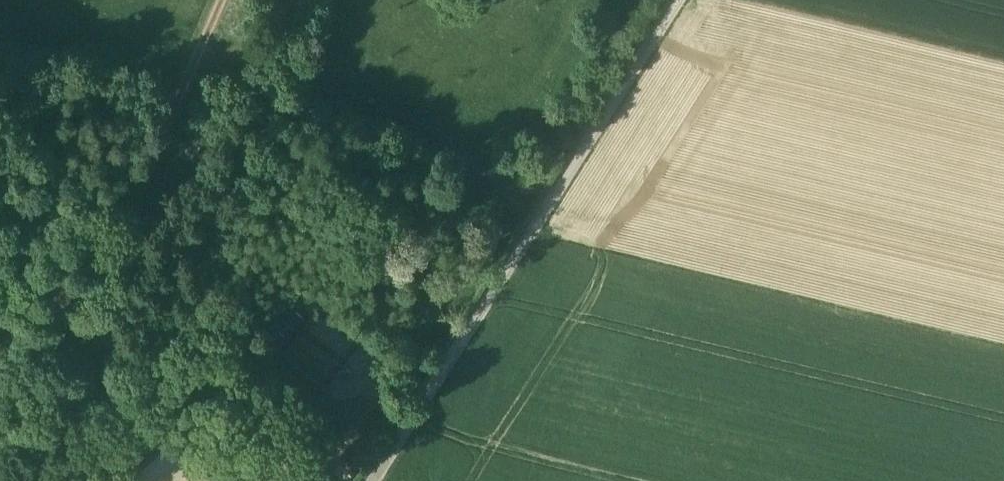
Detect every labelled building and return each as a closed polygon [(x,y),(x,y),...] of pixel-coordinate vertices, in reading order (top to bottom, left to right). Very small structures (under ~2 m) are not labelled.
[(119,480),(213,480),(173,434),(119,480)]
